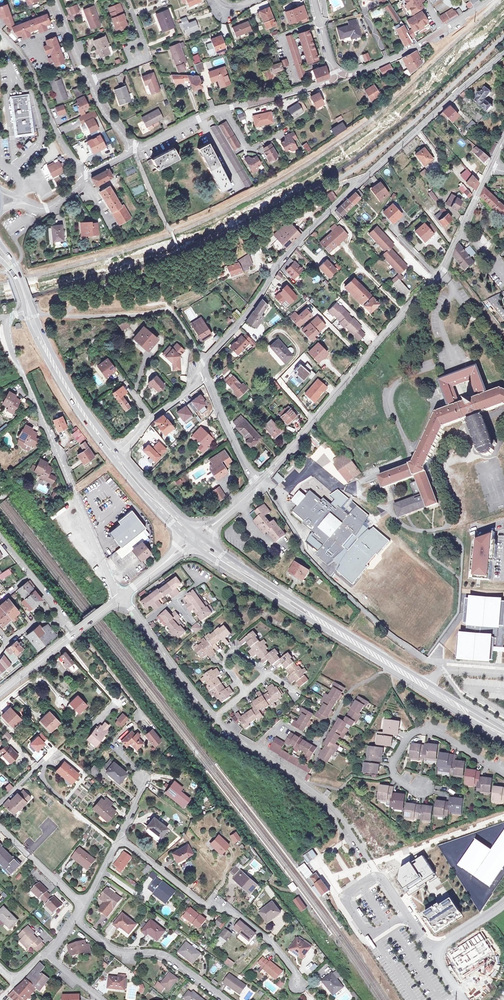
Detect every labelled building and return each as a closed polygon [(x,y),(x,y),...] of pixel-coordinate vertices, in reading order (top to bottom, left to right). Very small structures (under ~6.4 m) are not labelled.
[(408,15),(419,9),(422,7),(420,2),(418,0),(400,0),(408,15)] [(0,7),(0,14),(1,18),(3,17),(11,14),(7,4),(0,7)] [(77,4),(70,7),(73,14),(80,12),(77,4)] [(121,5),(110,9),(112,17),(114,23),(116,23),(117,27),(116,28),(117,32),(126,29),(124,25),(127,24),(125,19),(126,19),(124,13),(124,12),(123,9),(122,9),(121,5)] [(85,9),(92,28),(101,25),(94,6),(85,9)] [(285,12),(288,22),(300,18),(304,17),(305,16),(302,6),(285,12)] [(259,11),(266,28),(275,25),(269,7),(259,11)] [(390,10),(397,21),(399,19),(392,8),(390,10)] [(442,22),(446,24),(462,14),(459,8),(454,11),(452,9),(439,17),(442,22)] [(419,9),(408,15),(410,18),(421,12),(419,9)] [(157,14),(163,31),(175,27),(168,10),(157,14)] [(410,18),(406,20),(414,34),(429,25),(421,12),(410,18)] [(11,14),(3,17),(5,22),(11,28),(13,27),(15,26),(11,14)] [(47,14),(39,17),(44,30),(48,29),(46,25),(51,23),(47,14)] [(191,23),(188,16),(182,18),(183,21),(180,22),(183,30),(186,29),(187,33),(193,31),(192,30),(195,28),(196,30),(201,28),(198,20),(191,23)] [(39,17),(31,20),(34,30),(39,28),(40,32),(44,30),(39,17)] [(31,20),(22,23),(27,37),(31,35),(30,31),(34,30),(31,20)] [(249,20),(246,22),(246,23),(238,26),(238,25),(234,26),(237,35),(245,32),(246,32),(253,30),(249,20)] [(348,22),(349,26),(337,29),(340,37),(351,34),(352,38),(360,36),(356,20),(348,22)] [(409,38),(406,32),(403,25),(401,21),(394,25),(403,45),(411,41),(409,38)] [(22,34),(24,38),(27,37),(22,23),(15,26),(13,27),(14,32),(18,36),(22,34)] [(317,59),(307,30),(305,31),(315,59),(317,59)] [(305,31),(298,33),(307,62),(315,59),(305,31)] [(292,34),(286,36),(294,62),(301,60),(292,34)] [(210,39),(215,52),(224,49),(221,40),(222,40),(220,35),(210,39)] [(110,53),(108,46),(107,45),(109,45),(105,36),(94,40),(101,57),(110,53)] [(56,37),(46,40),(48,43),(48,45),(44,46),(46,50),(49,48),(59,45),(56,37)] [(170,46),(179,71),(185,69),(183,63),(187,62),(180,43),(170,46)] [(62,53),(59,45),(49,48),(46,50),(47,54),(51,52),(52,54),(53,57),(62,53)] [(407,68),(420,59),(415,51),(401,58),(407,68)] [(65,61),(62,53),(53,57),(49,58),(50,62),(54,60),(55,62),(56,65),(65,61)] [(362,54),(364,62),(370,60),(368,53),(362,54)] [(271,72),(282,69),(278,57),(277,58),(267,61),(269,65),(268,66),(269,68),(262,71),(264,79),(272,76),(271,72)] [(422,62),(420,59),(407,68),(410,72),(410,73),(422,62)] [(201,62),(200,62),(195,64),(198,72),(204,70),(201,62)] [(302,63),(295,65),(300,78),(306,76),(302,63)] [(380,68),(383,75),(392,70),(389,63),(380,68)] [(209,72),(213,81),(218,79),(221,86),(230,83),(225,66),(209,72)] [(330,78),(327,67),(323,68),(323,70),(319,71),(318,69),(312,71),(316,82),(330,78)] [(142,77),(145,85),(148,84),(152,93),(160,91),(153,73),(142,77)] [(201,87),(203,86),(199,75),(172,74),(174,82),(185,82),(185,80),(191,80),(194,90),(201,87)] [(58,80),(56,76),(50,79),(58,101),(68,97),(60,79),(58,80)] [(364,89),(371,101),(376,98),(375,97),(381,93),(375,82),(364,89)] [(115,90),(120,104),(130,100),(125,86),(115,90)] [(80,87),(74,89),(78,99),(84,97),(80,87)] [(485,88),(480,94),(480,93),(477,94),(476,96),(476,98),(477,99),(475,101),(487,112),(492,106),(486,101),(485,98),(490,92),(485,88)] [(311,96),(316,107),(323,103),(318,92),(311,96)] [(464,92),(460,96),(462,98),(466,102),(470,98),(466,95),(466,94),(464,92)] [(19,97),(12,98),(17,135),(20,135),(33,133),(28,96),(24,96),(24,95),(19,95),(19,97)] [(88,108),(84,97),(78,99),(77,99),(78,102),(76,103),(80,114),(83,113),(82,110),(88,108)] [(288,108),(293,117),(307,108),(301,100),(288,108)] [(366,103),(361,106),(365,113),(369,109),(366,103)] [(63,104),(56,107),(59,115),(66,112),(63,104)] [(442,112),(446,116),(451,121),(457,115),(449,106),(448,106),(442,111),(442,112)] [(142,118),(147,127),(152,125),(163,119),(158,109),(142,118)] [(86,115),(86,114),(79,117),(82,123),(85,122),(90,132),(94,130),(95,132),(98,131),(99,133),(99,134),(104,131),(105,131),(95,111),(86,115)] [(253,114),(256,125),(273,121),(271,111),(253,114)] [(226,121),(219,126),(234,150),(241,146),(226,121)] [(344,125),(342,121),(332,128),(335,134),(348,126),(347,124),(344,125)] [(477,124),(473,121),(466,129),(470,133),(477,124)] [(234,150),(219,126),(218,123),(213,124),(211,126),(248,188),(254,185),(236,155),(234,150)] [(293,140),(297,137),(293,130),(289,133),(285,135),(287,138),(281,142),(286,149),(290,147),(291,149),(293,149),(297,146),(293,140)] [(111,143),(104,131),(99,134),(100,135),(93,138),(88,141),(94,152),(105,146),(111,143)] [(197,147),(220,190),(225,188),(231,185),(224,172),(214,152),(208,141),(202,144),(197,147)] [(72,146),(81,162),(89,158),(80,142),(72,146)] [(306,142),(302,144),(307,152),(310,150),(306,142)] [(265,150),(264,151),(269,160),(277,155),(270,143),(263,147),(265,150)] [(163,152),(152,158),(154,162),(158,168),(179,157),(173,146),(163,152)] [(423,147),(414,154),(422,164),(431,158),(423,147)] [(485,164),(489,159),(487,157),(486,156),(477,148),(474,153),(485,164)] [(248,155),(244,157),(253,171),(256,169),(257,166),(257,164),(260,162),(256,155),(250,158),(248,155)] [(56,165),(51,168),(53,173),(57,178),(67,171),(65,167),(62,164),(61,162),(56,165)] [(95,184),(96,185),(112,176),(108,168),(91,177),(95,184)] [(473,190),(478,183),(474,178),(467,169),(460,174),(465,180),(467,184),(473,190)] [(379,183),(371,189),(379,199),(387,193),(379,183)] [(463,194),(464,193),(468,191),(463,184),(458,188),(463,194)] [(112,212),(121,206),(109,186),(100,192),(106,202),(112,212)] [(487,191),(486,190),(482,198),(501,217),(503,214),(503,207),(487,191)] [(331,192),(325,196),(329,201),(335,197),(331,192)] [(353,192),(347,198),(352,204),(359,198),(353,192)] [(432,192),(428,194),(434,202),(437,199),(432,192)] [(450,193),(445,203),(450,205),(449,207),(455,210),(460,201),(455,197),(455,196),(450,193)] [(340,205),(343,208),(346,210),(350,206),(352,204),(347,198),(340,205)] [(391,205),(383,212),(392,222),(401,215),(391,205)] [(121,206),(112,212),(119,224),(130,218),(123,206),(121,206)] [(432,213),(438,221),(446,215),(445,214),(446,213),(447,212),(442,206),(432,213)] [(446,215),(438,221),(442,226),(451,219),(446,213),(445,214),(446,215)] [(276,239),(285,248),(301,232),(298,228),(295,230),(288,221),(287,221),(262,242),(267,250),(270,247),(268,243),(273,238),(274,241),(276,239)] [(88,222),(81,223),(83,236),(98,234),(97,223),(88,224),(88,222)] [(52,225),(53,232),(52,232),(53,242),(64,241),(62,224),(52,225)] [(332,231),(319,243),(328,252),(347,235),(338,225),(337,226),(334,224),(329,228),(332,231)] [(423,224),(415,231),(423,241),(432,234),(426,227),(423,224)] [(429,225),(426,227),(432,234),(435,231),(429,225)] [(384,243),(388,239),(382,232),(376,226),(369,234),(384,250),(388,247),(384,243)] [(393,244),(388,239),(384,243),(388,247),(389,249),(390,248),(393,244)] [(465,271),(474,263),(470,258),(464,252),(459,246),(454,255),(454,257),(465,271)] [(469,247),(466,251),(471,257),(475,254),(469,247)] [(397,265),(402,260),(390,248),(389,249),(386,252),(382,255),(398,272),(401,269),(397,265)] [(238,262),(241,269),(249,266),(253,265),(249,252),(241,258),(237,260),(238,262)] [(289,267),(294,261),(289,257),(285,263),(289,267)] [(407,266),(402,260),(397,265),(401,269),(402,270),(407,266)] [(294,261),(289,267),(285,270),(293,278),(302,269),(294,261)] [(326,261),(319,267),(328,277),(335,270),(326,261)] [(241,269),(238,262),(227,266),(230,276),(242,271),(241,269)] [(391,281),(393,284),(399,279),(400,280),(403,277),(399,273),(391,281)] [(345,286),(352,293),(354,290),(360,296),(357,298),(361,302),(370,294),(354,278),(345,286)] [(400,280),(399,279),(393,284),(404,296),(410,291),(400,280)] [(287,301),(291,306),(299,298),(288,286),(282,291),(283,292),(276,299),(282,305),(287,301)] [(488,300),(503,319),(503,310),(498,303),(503,298),(502,296),(503,294),(503,292),(488,300)] [(363,305),(369,311),(378,302),(371,295),(370,296),(371,297),(363,305)] [(267,305),(265,304),(263,301),(261,299),(258,304),(246,320),(255,326),(263,316),(260,314),(265,307),(267,305)] [(335,303),(328,311),(333,316),(334,315),(337,318),(345,310),(342,307),(339,310),(338,308),(339,307),(335,303)] [(298,315),(293,320),(299,326),(311,314),(309,312),(311,310),(308,307),(298,315)] [(348,313),(345,310),(337,318),(341,322),(340,323),(344,327),(345,326),(352,320),(348,316),(347,317),(345,316),(348,313)] [(191,324),(201,340),(211,334),(200,318),(191,324)] [(315,318),(302,330),(310,339),(314,335),(314,334),(325,325),(320,319),(317,321),(315,318)] [(353,318),(352,320),(345,326),(354,334),(359,329),(361,327),(358,324),(357,325),(355,323),(356,322),(353,318)] [(126,321),(119,325),(122,329),(128,325),(126,321)] [(158,339),(144,327),(134,338),(148,350),(158,339)] [(365,335),(362,332),(357,337),(359,340),(365,335)] [(247,342),(242,337),(240,336),(231,347),(238,353),(247,342)] [(278,339),(270,346),(284,362),(292,355),(291,353),(287,349),(278,339)] [(317,342),(309,351),(318,361),(327,353),(317,342)] [(170,347),(163,354),(173,363),(173,366),(180,366),(180,360),(178,359),(178,357),(184,350),(177,344),(172,349),(170,347)] [(377,359),(373,355),(369,360),(373,364),(377,359)] [(108,359),(98,365),(106,376),(115,370),(108,359)] [(294,360),(287,371),(291,374),(298,363),(294,360)] [(300,363),(295,370),(296,372),(295,374),(303,381),(308,376),(311,379),(316,374),(312,370),(313,368),(308,362),(304,367),(300,363)] [(446,394),(451,408),(450,408),(450,409),(436,414),(415,464),(380,477),(384,488),(392,485),(394,484),(416,476),(418,481),(410,484),(414,495),(422,492),(423,495),(396,505),(400,517),(427,506),(428,508),(438,504),(425,469),(444,427),(469,418),(470,421),(481,417),(480,413),(503,405),(503,390),(501,388),(489,393),(488,392),(487,392),(477,366),(461,373),(457,374),(441,381),(443,387),(437,390),(437,388),(426,393),(429,400),(446,394)] [(231,377),(226,381),(234,390),(233,391),(237,396),(248,386),(243,382),(241,384),(231,373),(229,374),(231,377)] [(161,387),(162,387),(165,385),(157,376),(150,382),(149,386),(153,386),(154,386),(158,391),(160,389),(161,387)] [(318,379),(306,393),(314,401),(324,390),(325,390),(326,389),(328,387),(318,379)] [(274,381),(270,385),(276,391),(281,387),(274,381)] [(129,406),(124,398),(121,395),(127,391),(123,386),(113,393),(125,409),(129,406)] [(11,409),(16,412),(23,400),(18,397),(20,394),(13,390),(6,403),(12,406),(11,409)] [(201,395),(192,401),(198,410),(202,414),(207,410),(204,405),(205,404),(202,400),(204,399),(201,395)] [(195,412),(198,410),(192,401),(189,404),(195,412)] [(189,404),(185,406),(191,414),(195,412),(189,404)] [(194,418),(191,414),(185,406),(184,407),(177,412),(186,424),(194,418)] [(290,408),(288,406),(284,410),(286,412),(281,416),(283,419),(280,422),(284,426),(287,423),(287,424),(297,416),(290,408)] [(155,421),(151,425),(153,427),(157,423),(164,432),(172,426),(163,415),(155,421)] [(64,416),(56,419),(60,430),(68,427),(64,416)] [(261,438),(241,416),(234,422),(237,426),(236,427),(248,439),(246,441),(250,446),(253,443),(254,444),(261,438)] [(483,416),(481,417),(470,421),(469,421),(478,447),(476,447),(475,449),(476,451),(478,452),(481,452),(483,455),(488,456),(491,455),(494,451),(494,447),(496,446),(497,443),(496,441),(494,441),(492,441),(483,416)] [(270,431),(269,432),(274,437),(282,430),(271,418),(264,425),(270,431)] [(37,437),(40,433),(34,430),(35,428),(29,424),(22,436),(29,440),(27,442),(33,445),(33,444),(37,446),(41,439),(37,437)] [(200,427),(193,435),(196,438),(196,437),(203,443),(198,448),(202,452),(207,447),(206,446),(213,438),(212,437),(208,434),(200,427)] [(87,438),(79,428),(72,434),(80,443),(87,438)] [(29,440),(22,436),(21,439),(21,442),(24,445),(25,446),(25,447),(30,450),(33,445),(27,442),(29,440)] [(95,456),(86,441),(80,445),(83,449),(80,451),(81,453),(78,455),(84,464),(95,456)] [(149,444),(143,449),(155,461),(167,449),(160,442),(153,448),(149,444)] [(348,450),(334,460),(350,483),(364,474),(348,450)] [(212,463),(211,464),(210,466),(211,467),(210,468),(215,475),(218,478),(227,472),(224,468),(227,466),(228,465),(227,463),(230,460),(225,453),(225,452),(224,451),(222,451),(222,452),(222,453),(221,452),(210,460),(212,463)] [(49,463),(50,461),(44,458),(40,463),(37,462),(34,468),(37,470),(44,473),(42,476),(47,479),(52,482),(55,477),(53,475),(50,474),(54,467),(49,463)] [(276,473),(271,480),(278,486),(283,480),(276,473)] [(232,484),(240,484),(240,476),(232,476),(232,484)] [(219,487),(212,491),(218,501),(225,496),(219,487)] [(343,547),(354,535),(357,537),(362,528),(364,525),(370,516),(358,506),(350,515),(348,514),(342,508),(349,499),(342,493),(338,489),(333,493),(332,494),(330,495),(336,500),(332,504),(325,498),(323,501),(311,491),(306,497),(305,496),(304,497),(303,497),(302,497),(301,497),(300,498),(300,499),(299,499),(299,500),(298,500),(298,501),(298,502),(298,503),(298,504),(298,505),(298,506),(294,512),(305,521),(303,524),(315,535),(313,537),(324,546),(316,556),(328,566),(334,560),(338,557),(346,549),(343,547)] [(294,502),(298,506),(298,505),(298,504),(298,503),(298,502),(298,501),(298,500),(299,500),(299,499),(300,499),(300,498),(301,497),(302,497),(303,497),(304,497),(305,496),(306,497),(302,493),(294,502)] [(348,514),(350,515),(358,506),(354,502),(350,507),(352,508),(348,514)] [(266,533),(269,530),(272,534),(273,536),(277,541),(286,533),(275,520),(272,522),(266,515),(271,511),(265,504),(257,511),(258,512),(254,515),(257,520),(256,520),(266,533)] [(126,545),(129,543),(143,530),(146,528),(132,510),(118,521),(120,523),(109,532),(121,547),(125,544),(126,545)] [(341,565),(337,571),(353,585),(369,566),(368,565),(377,554),(378,555),(390,541),(374,527),(370,530),(364,525),(362,528),(357,537),(354,535),(343,547),(346,549),(338,557),(334,560),(341,565)] [(132,550),(134,549),(143,542),(148,537),(143,530),(129,543),(126,545),(125,544),(121,547),(117,551),(122,558),(132,550)] [(495,532),(471,540),(468,578),(491,580),(493,560),(495,560),(495,559),(496,545),(494,545),(495,532)] [(134,549),(132,550),(140,562),(141,562),(142,561),(147,568),(154,563),(155,561),(155,559),(151,553),(143,542),(134,549)] [(109,557),(115,564),(120,560),(114,552),(109,557)] [(310,571),(296,562),(290,572),(304,580),(310,571)] [(3,574),(0,576),(2,580),(5,578),(4,575),(10,571),(11,572),(12,571),(9,567),(1,572),(3,574)] [(157,589),(156,588),(139,601),(144,607),(149,603),(153,609),(159,604),(155,599),(160,594),(161,595),(166,591),(171,597),(177,592),(173,586),(178,582),(174,576),(157,589)] [(31,578),(23,584),(38,602),(42,599),(34,588),(30,583),(33,581),(31,578)] [(38,602),(23,584),(19,588),(24,595),(23,596),(25,598),(22,600),(29,609),(38,602)] [(189,612),(194,608),(195,610),(194,611),(197,615),(198,614),(199,616),(197,617),(201,621),(212,614),(209,610),(212,609),(209,605),(206,608),(193,591),(183,598),(186,602),(188,601),(190,602),(185,606),(189,612)] [(9,597),(1,604),(6,611),(14,604),(9,597)] [(466,599),(463,624),(466,624),(465,636),(458,635),(456,658),(492,661),(493,649),(493,646),(494,639),(497,639),(498,627),(503,627),(503,602),(466,599)] [(14,604),(6,611),(11,617),(19,610),(14,604)] [(19,610),(11,617),(14,620),(18,617),(16,615),(20,612),(19,610)] [(6,611),(0,616),(0,624),(1,623),(3,624),(11,617),(6,611)] [(170,616),(166,611),(160,616),(157,619),(160,623),(161,623),(164,620),(167,624),(166,625),(173,633),(172,634),(177,641),(185,634),(180,627),(182,626),(179,622),(177,624),(175,622),(180,618),(175,612),(170,616)] [(46,631),(40,636),(46,643),(51,639),(52,640),(58,636),(56,634),(56,633),(48,623),(43,627),(46,631)] [(40,624),(34,628),(40,636),(46,631),(43,627),(40,624)] [(196,635),(202,630),(197,624),(191,629),(196,635)] [(503,631),(503,627),(498,627),(497,639),(496,646),(493,646),(493,649),(503,650),(503,647),(503,638),(503,631)] [(46,643),(40,636),(34,628),(27,634),(39,648),(46,643)] [(200,647),(199,646),(198,647),(200,649),(196,652),(202,659),(207,654),(210,658),(215,654),(212,649),(214,647),(217,651),(220,649),(217,644),(222,640),(226,646),(230,642),(228,639),(231,636),(225,628),(221,631),(220,629),(216,632),(217,633),(213,636),(209,640),(207,642),(200,647)] [(264,647),(266,645),(263,641),(260,644),(256,639),(258,637),(255,632),(242,643),(244,646),(248,642),(253,650),(250,653),(254,659),(258,656),(264,664),(268,662),(272,667),(273,666),(277,670),(282,666),(290,676),(285,680),(290,686),(294,683),(299,689),(307,682),(303,676),(305,674),(302,671),(300,673),(296,669),(295,670),(292,666),(295,664),(292,659),(290,661),(286,656),(279,663),(275,658),(277,657),(273,652),(268,657),(265,653),(268,651),(264,647)] [(16,654),(20,651),(24,648),(21,644),(23,642),(20,638),(18,640),(17,639),(9,646),(7,648),(11,653),(14,651),(16,654)] [(0,657),(0,660),(6,667),(12,662),(18,656),(16,654),(14,651),(11,653),(7,648),(4,652),(0,657)] [(68,668),(74,676),(79,672),(64,656),(59,660),(61,663),(59,666),(65,672),(68,668)] [(207,686),(211,691),(221,682),(217,677),(221,675),(215,668),(212,671),(211,669),(202,676),(203,678),(201,679),(203,683),(206,681),(209,685),(207,686)] [(211,691),(210,691),(213,695),(215,694),(219,698),(220,697),(224,701),(231,695),(230,693),(233,691),(229,686),(226,688),(221,682),(211,691)] [(332,689),(333,690),(329,698),(325,695),(320,705),(323,707),(320,713),(318,712),(315,718),(324,724),(328,718),(330,719),(332,714),(331,713),(338,701),(340,702),(342,698),(340,697),(344,690),(335,685),(332,689)] [(276,690),(273,686),(267,690),(269,694),(262,698),(260,695),(256,697),(259,701),(249,707),(252,712),(242,719),(239,715),(236,717),(236,718),(232,721),(238,726),(241,725),(245,730),(249,727),(248,725),(255,721),(256,723),(261,719),(256,712),(262,708),(263,710),(268,707),(267,706),(268,705),(268,704),(270,702),(272,704),(277,701),(276,700),(282,695),(278,689),(276,690)] [(360,716),(364,708),(365,709),(368,705),(358,699),(354,705),(353,704),(350,709),(351,710),(345,721),(343,720),(342,723),(338,721),(336,723),(338,724),(330,736),(329,735),(326,739),(327,740),(324,747),(325,747),(322,754),(320,753),(319,755),(321,756),(318,760),(327,765),(331,757),(332,757),(338,749),(336,747),(340,740),(342,741),(348,732),(346,731),(348,727),(352,729),(354,725),(356,726),(361,717),(360,716)] [(85,710),(76,700),(69,707),(78,716),(85,710)] [(11,709),(3,716),(13,726),(21,719),(11,709)] [(291,726),(303,733),(306,728),(308,729),(311,724),(309,723),(312,717),(301,710),(298,715),(301,717),(297,724),(293,722),(291,726)] [(49,713),(41,721),(50,731),(59,723),(49,713)] [(117,722),(117,723),(121,726),(122,727),(127,721),(122,717),(117,722)] [(387,735),(393,736),(398,737),(398,730),(396,729),(397,724),(386,723),(385,731),(387,731),(387,735)] [(86,741),(95,748),(107,733),(105,732),(108,729),(104,725),(101,729),(100,727),(96,732),(95,730),(86,741)] [(153,747),(160,742),(150,729),(144,735),(153,747)] [(391,744),(393,736),(387,735),(381,734),(381,739),(379,739),(378,748),(388,749),(389,744),(391,744)] [(11,740),(6,735),(1,740),(6,745),(11,740)] [(130,746),(137,753),(143,748),(138,742),(140,740),(137,736),(135,738),(132,735),(121,744),(126,750),(130,746)] [(290,736),(285,745),(289,748),(290,746),(294,748),(293,750),(297,752),(298,751),(307,755),(306,757),(310,760),(315,750),(309,746),(310,745),(305,742),(304,744),(299,740),(300,739),(297,737),(296,739),(290,736)] [(40,737),(29,748),(35,755),(43,748),(41,746),(45,743),(40,737)] [(281,752),(285,745),(275,739),(268,751),(277,756),(276,757),(308,775),(311,769),(281,752)] [(426,746),(425,748),(424,758),(428,758),(427,760),(436,761),(438,750),(433,749),(433,747),(426,746)] [(424,760),(424,758),(425,748),(418,747),(417,749),(412,749),(410,759),(418,761),(419,758),(424,760)] [(17,758),(10,751),(9,752),(5,748),(0,753),(0,755),(2,757),(1,759),(9,766),(17,758)] [(371,755),(370,762),(379,763),(381,764),(382,756),(380,756),(381,751),(370,750),(369,755),(371,755)] [(448,767),(451,767),(452,762),(453,757),(445,756),(445,758),(440,758),(439,768),(447,769),(448,767)] [(107,771),(114,763),(111,761),(105,769),(107,771)] [(379,763),(370,762),(368,762),(367,770),(365,770),(364,775),(376,777),(376,772),(378,772),(379,763)] [(457,763),(452,762),(451,767),(450,773),(454,774),(454,778),(463,779),(464,766),(459,766),(460,763),(457,763)] [(114,763),(107,771),(112,775),(111,776),(118,783),(126,774),(114,763)] [(101,769),(95,764),(90,771),(95,775),(101,769)] [(64,766),(56,774),(71,787),(78,778),(64,766)] [(478,785),(479,779),(480,773),(472,772),(472,774),(467,774),(465,785),(474,787),(474,784),(478,785)] [(487,780),(479,779),(478,785),(478,790),(481,791),(481,793),(490,794),(491,783),(486,782),(487,780)] [(4,787),(8,792),(13,788),(10,783),(4,787)] [(174,785),(168,793),(173,797),(171,800),(182,809),(189,802),(179,794),(181,792),(174,785)] [(387,799),(391,799),(391,796),(392,788),(384,787),(384,789),(379,789),(378,800),(387,801),(387,799)] [(503,804),(503,790),(499,790),(499,792),(494,791),(493,803),(502,805),(502,803),(503,804)] [(15,810),(18,812),(30,800),(23,794),(18,798),(17,797),(9,805),(7,803),(3,807),(11,815),(15,810)] [(391,796),(391,799),(390,806),(390,807),(394,808),(394,810),(403,811),(404,800),(399,799),(399,797),(391,796)] [(449,800),(449,804),(448,811),(452,812),(452,814),(461,815),(462,803),(457,803),(458,800),(449,800)] [(108,815),(111,813),(108,810),(110,807),(104,801),(102,804),(99,802),(92,810),(106,823),(111,818),(108,815)] [(447,816),(448,811),(449,804),(441,803),(441,806),(436,805),(435,816),(443,817),(444,815),(447,816)] [(415,818),(418,819),(419,807),(412,807),(411,809),(406,808),(405,819),(414,820),(415,818)] [(419,807),(418,819),(422,819),(421,821),(430,822),(432,811),(427,811),(427,808),(419,807)] [(152,816),(146,824),(147,825),(159,834),(160,835),(166,827),(152,816)] [(157,837),(159,834),(147,825),(145,828),(145,829),(155,837),(157,837)] [(491,850),(473,876),(489,887),(503,867),(503,866),(503,832),(491,850)] [(234,845),(240,839),(235,833),(228,838),(234,845)] [(221,856),(228,848),(218,839),(210,848),(215,852),(216,851),(221,856)] [(457,864),(473,876),(491,850),(476,839),(457,864)] [(9,853),(4,847),(0,842),(0,861),(9,853)] [(187,843),(170,852),(175,862),(192,853),(187,843)] [(80,863),(87,869),(92,862),(77,850),(70,860),(78,866),(80,863)] [(9,853),(0,861),(0,862),(13,875),(21,867),(14,859),(15,859),(9,853)] [(113,869),(122,875),(125,872),(124,871),(129,864),(130,865),(132,862),(123,856),(121,859),(123,860),(118,867),(116,866),(113,869)] [(398,880),(406,893),(424,882),(434,875),(421,856),(400,870),(398,880)] [(248,863),(244,859),(239,864),(243,868),(248,863)] [(80,863),(78,866),(85,871),(87,869),(80,863)] [(303,866),(299,869),(305,877),(306,878),(310,875),(310,874),(303,866)] [(147,869),(142,875),(146,878),(151,872),(147,869)] [(148,876),(153,880),(157,875),(152,871),(148,876)] [(330,891),(316,873),(309,878),(315,885),(323,896),(325,894),(330,891)] [(256,889),(240,875),(233,882),(236,885),(238,884),(244,889),(243,891),(249,896),(256,889)] [(130,880),(129,881),(125,879),(123,882),(137,891),(139,887),(130,880)] [(156,881),(148,891),(168,906),(175,896),(156,881)] [(424,882),(406,893),(408,895),(409,896),(426,885),(424,882)] [(42,884),(38,887),(34,892),(41,899),(42,898),(45,901),(51,895),(48,892),(49,891),(42,884)] [(443,884),(436,887),(438,891),(440,890),(443,896),(448,893),(443,884)] [(323,896),(315,885),(311,888),(319,899),(323,896)] [(103,911),(100,915),(102,916),(106,919),(112,910),(119,900),(105,890),(101,896),(102,896),(99,900),(104,904),(100,909),(103,911)] [(54,899),(51,895),(45,901),(49,905),(48,906),(55,913),(63,905),(55,897),(54,899)] [(430,910),(424,914),(425,915),(424,919),(428,920),(434,928),(435,928),(438,928),(440,924),(444,922),(448,922),(449,918),(453,916),(457,915),(459,912),(459,911),(451,899),(445,903),(444,902),(442,903),(439,905),(439,904),(438,905),(435,907),(436,908),(435,909),(434,907),(430,910)] [(274,916),(279,912),(272,902),(259,911),(266,920),(273,915),(274,916)] [(16,923),(2,909),(0,911),(0,922),(1,923),(3,921),(10,928),(16,923)] [(204,922),(191,911),(190,912),(184,919),(190,924),(197,930),(204,922)] [(118,928),(127,936),(135,927),(121,916),(113,926),(117,930),(118,928)] [(224,921),(219,917),(214,924),(219,928),(224,921)] [(143,936),(142,938),(147,942),(150,938),(154,941),(162,932),(148,921),(144,926),(141,930),(138,933),(143,936)] [(253,933),(240,921),(234,927),(237,930),(236,936),(244,944),(253,933)] [(34,948),(39,943),(41,942),(38,938),(35,941),(31,936),(33,934),(27,928),(19,935),(23,938),(20,941),(27,948),(30,946),(33,950),(34,948)] [(231,934),(224,929),(218,936),(226,941),(231,934)] [(444,954),(458,975),(495,951),(481,931),(444,954)] [(309,952),(301,946),(296,942),(288,953),(301,963),(309,952)] [(303,942),(301,946),(309,952),(312,949),(303,942)] [(39,943),(34,948),(37,951),(43,946),(39,943)] [(85,957),(90,956),(88,947),(86,948),(85,944),(67,949),(70,959),(84,955),(85,957)] [(184,960),(192,966),(199,956),(185,945),(179,953),(185,958),(184,960)] [(269,963),(268,964),(265,961),(265,962),(261,959),(257,964),(263,969),(262,970),(274,981),(281,973),(269,963)] [(312,972),(317,966),(314,963),(309,969),(312,972)] [(22,985),(33,995),(35,992),(38,994),(48,983),(40,976),(45,971),(40,966),(25,980),(22,985)] [(335,974),(330,978),(334,983),(339,979),(335,974)] [(160,986),(158,984),(154,989),(162,994),(165,990),(169,993),(177,982),(168,975),(160,986)] [(245,988),(230,977),(223,985),(239,997),(245,988)] [(330,978),(330,977),(320,985),(331,998),(341,991),(334,983),(330,978)] [(124,993),(125,982),(118,981),(109,980),(108,991),(124,993)] [(33,995),(22,985),(8,997),(9,998),(11,999),(28,999),(33,995)]
